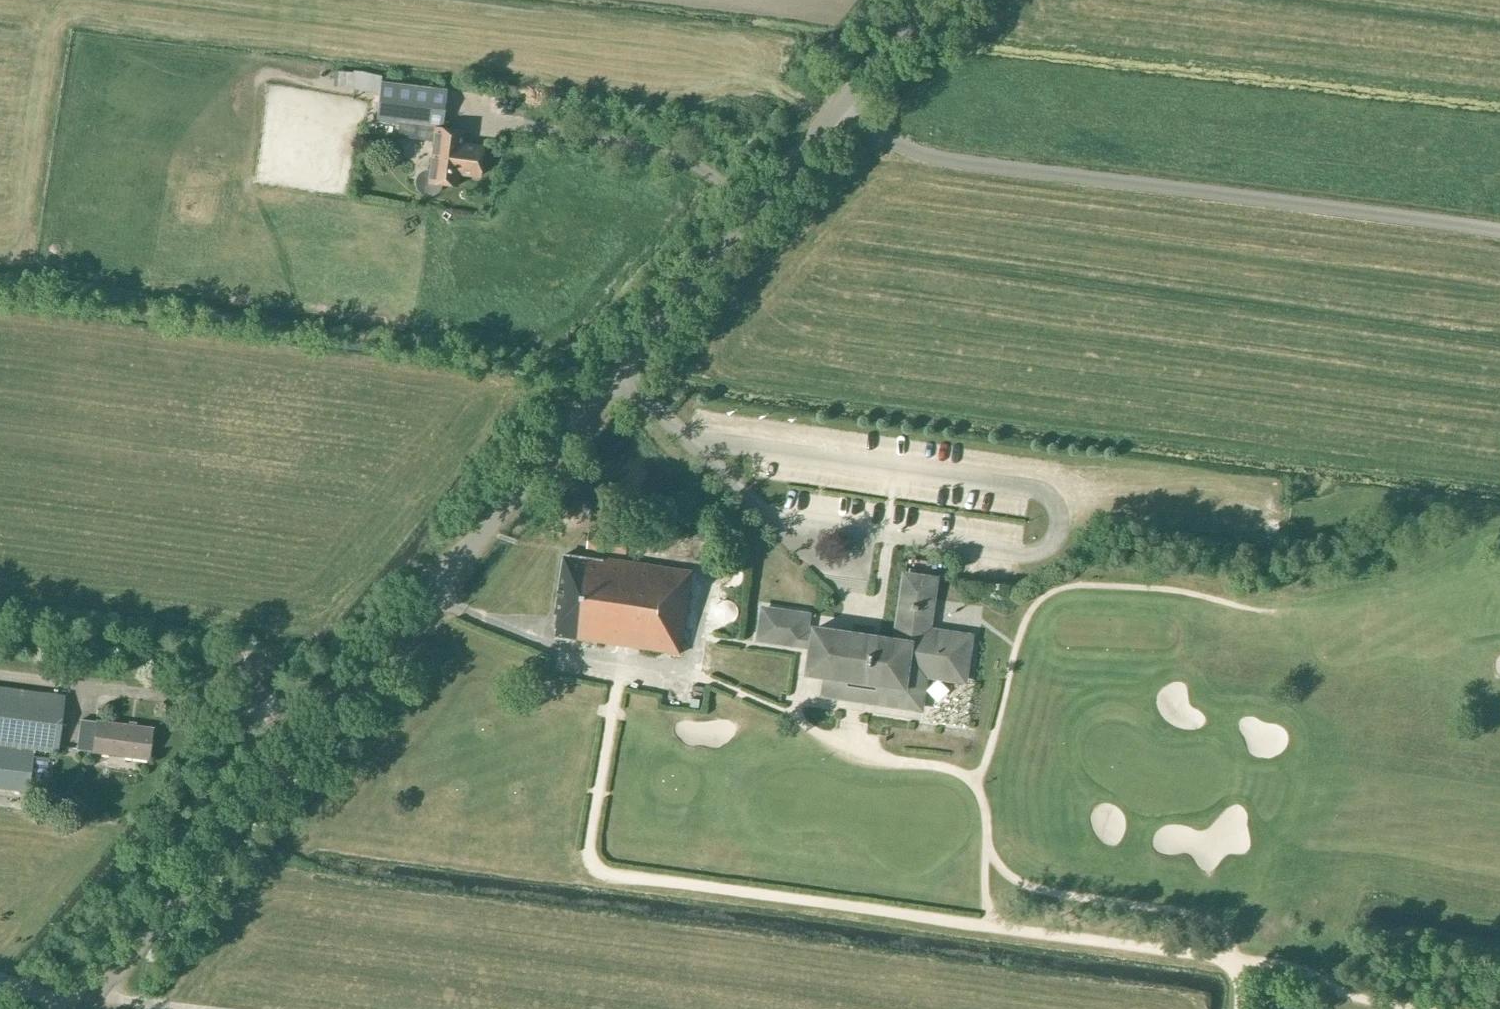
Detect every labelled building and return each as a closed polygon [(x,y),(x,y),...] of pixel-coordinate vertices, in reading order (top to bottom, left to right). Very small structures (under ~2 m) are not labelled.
[(380,93),(376,121),(435,129),(435,126),(442,127),(446,90),(381,82),(382,76),(335,70),(333,87),(380,93)] [(464,130),(442,127),(435,126),(435,129),(430,169),(424,169),(420,171),(417,174),(415,178),(414,183),(415,188),(417,191),(420,194),(425,196),(429,196),(434,195),(438,192),(440,188),(441,184),(457,186),(458,175),(480,178),(483,145),(463,143),(464,130)] [(837,478),(851,477),(850,464),(837,464),(837,478)] [(603,560),(565,555),(556,615),(558,615),(555,635),(681,654),(693,569),(603,556),(603,560)] [(923,700),(926,679),(964,685),(972,636),(929,630),(936,579),(905,574),(896,640),(815,628),(809,673),(828,676),(826,686),(923,700)] [(801,615),(764,609),(759,639),(803,645),(805,635),(798,633),(801,615)] [(34,750),(57,753),(65,696),(0,688),(0,746),(34,750)] [(91,754),(148,761),(152,728),(97,721),(97,722),(81,720),(78,748),(91,750),(91,754)] [(34,750),(0,746),(0,788),(28,792),(34,750)]
